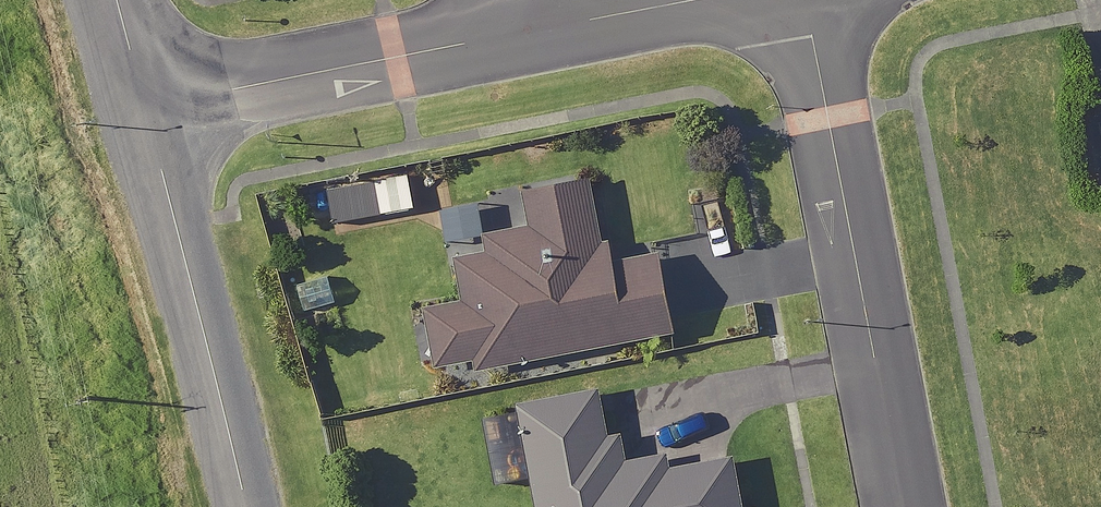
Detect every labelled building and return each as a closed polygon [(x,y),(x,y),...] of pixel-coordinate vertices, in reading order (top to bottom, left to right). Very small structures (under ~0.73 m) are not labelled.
[(428,309),(439,365),(473,359),(475,369),(673,331),(657,249),(603,259),(588,180),(527,192),(534,228),(487,237),(491,253),(458,259),(466,301),(428,309)] [(625,463),(619,429),(602,432),(596,396),(500,414),(502,428),(511,479),(536,475),(542,506),(737,506),(728,460),(667,471),(664,456),(625,463)]
